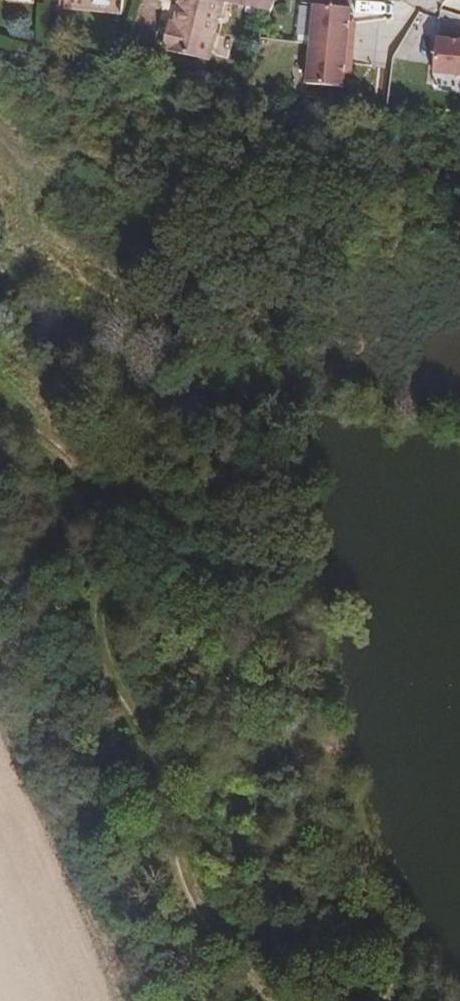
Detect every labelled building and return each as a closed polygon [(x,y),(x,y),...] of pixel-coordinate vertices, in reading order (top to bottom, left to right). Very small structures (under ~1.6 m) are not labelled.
[(115,9),(116,0),(58,0),(58,2),(115,9)] [(200,56),(221,0),(269,15),(276,0),(274,0),(175,0),(160,44),(200,56)] [(350,10),(313,7),(306,90),(343,93),(350,10)] [(434,44),(433,80),(459,81),(459,44),(434,44)]
